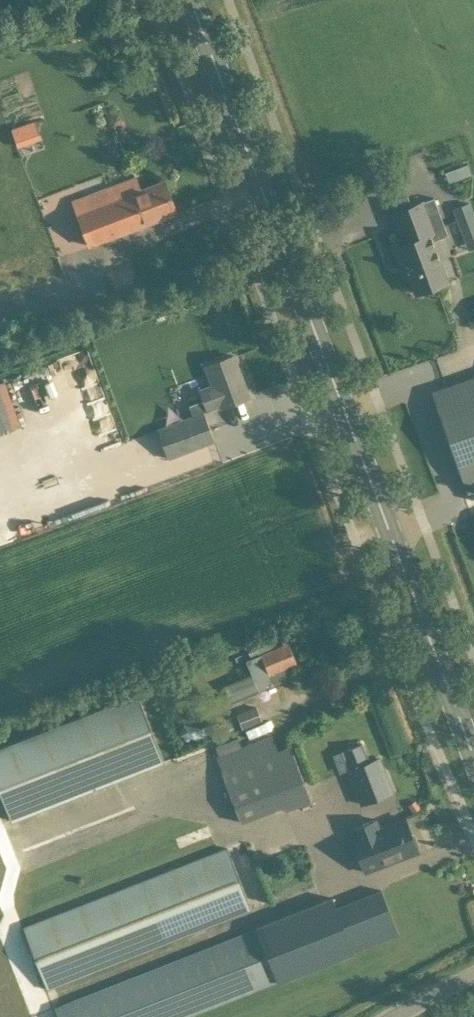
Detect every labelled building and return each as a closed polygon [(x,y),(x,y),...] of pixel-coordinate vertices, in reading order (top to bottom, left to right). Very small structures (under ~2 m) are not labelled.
[(88,101),(24,116),(29,138),(40,136),(43,147),(95,135),(88,101)] [(466,161),(443,168),(446,180),(470,173),(466,161)] [(72,200),(89,245),(159,219),(178,212),(165,179),(141,189),(136,177),(117,184),(72,200)] [(408,195),(391,201),(395,212),(392,213),(404,243),(423,235),(421,229),(424,228),(426,234),(430,233),(429,231),(436,228),(431,215),(440,212),(434,197),(425,201),(411,206),(411,205),(408,195)] [(453,208),(457,220),(473,214),(473,213),(470,202),(453,208)] [(457,220),(462,232),(473,228),(473,214),(457,220)] [(404,243),(394,246),(401,266),(406,264),(416,293),(435,285),(448,281),(434,243),(433,241),(448,235),(445,225),(436,228),(429,231),(430,233),(426,234),(424,228),(421,229),(423,235),(404,243)] [(158,429),(168,458),(215,441),(205,411),(222,405),(222,406),(250,396),(234,355),(207,365),(214,385),(202,390),(205,399),(190,405),(194,415),(158,429)] [(433,392),(468,494),(473,492),(473,378),(433,392)] [(252,673),(225,684),(232,701),(274,683),(270,673),(289,666),(297,663),(286,637),(281,639),(283,644),(269,651),(261,654),(247,660),(252,673)] [(0,746),(0,790),(12,821),(163,762),(137,693),(0,746)] [(257,706),(238,713),(243,728),(262,721),(257,706)] [(213,723),(203,728),(207,737),(217,733),(213,723)] [(363,742),(342,750),(350,769),(349,769),(362,803),(393,792),(379,757),(370,761),(363,742)] [(278,750),(223,771),(243,821),(285,805),(287,809),(313,799),(291,745),(278,750)] [(416,799),(408,804),(413,812),(421,807),(416,799)] [(352,838),(365,871),(419,850),(418,847),(419,844),(415,834),(412,833),(406,817),(380,827),(376,818),(353,828),(356,836),(352,838)] [(23,926),(48,989),(252,910),(227,846),(23,926)] [(8,946),(10,945),(0,921),(19,914),(0,868),(0,1016),(38,1016),(8,946)] [(60,1016),(184,1016),(398,933),(381,890),(344,905),(340,895),(139,973),(56,1006),(60,1016)]
